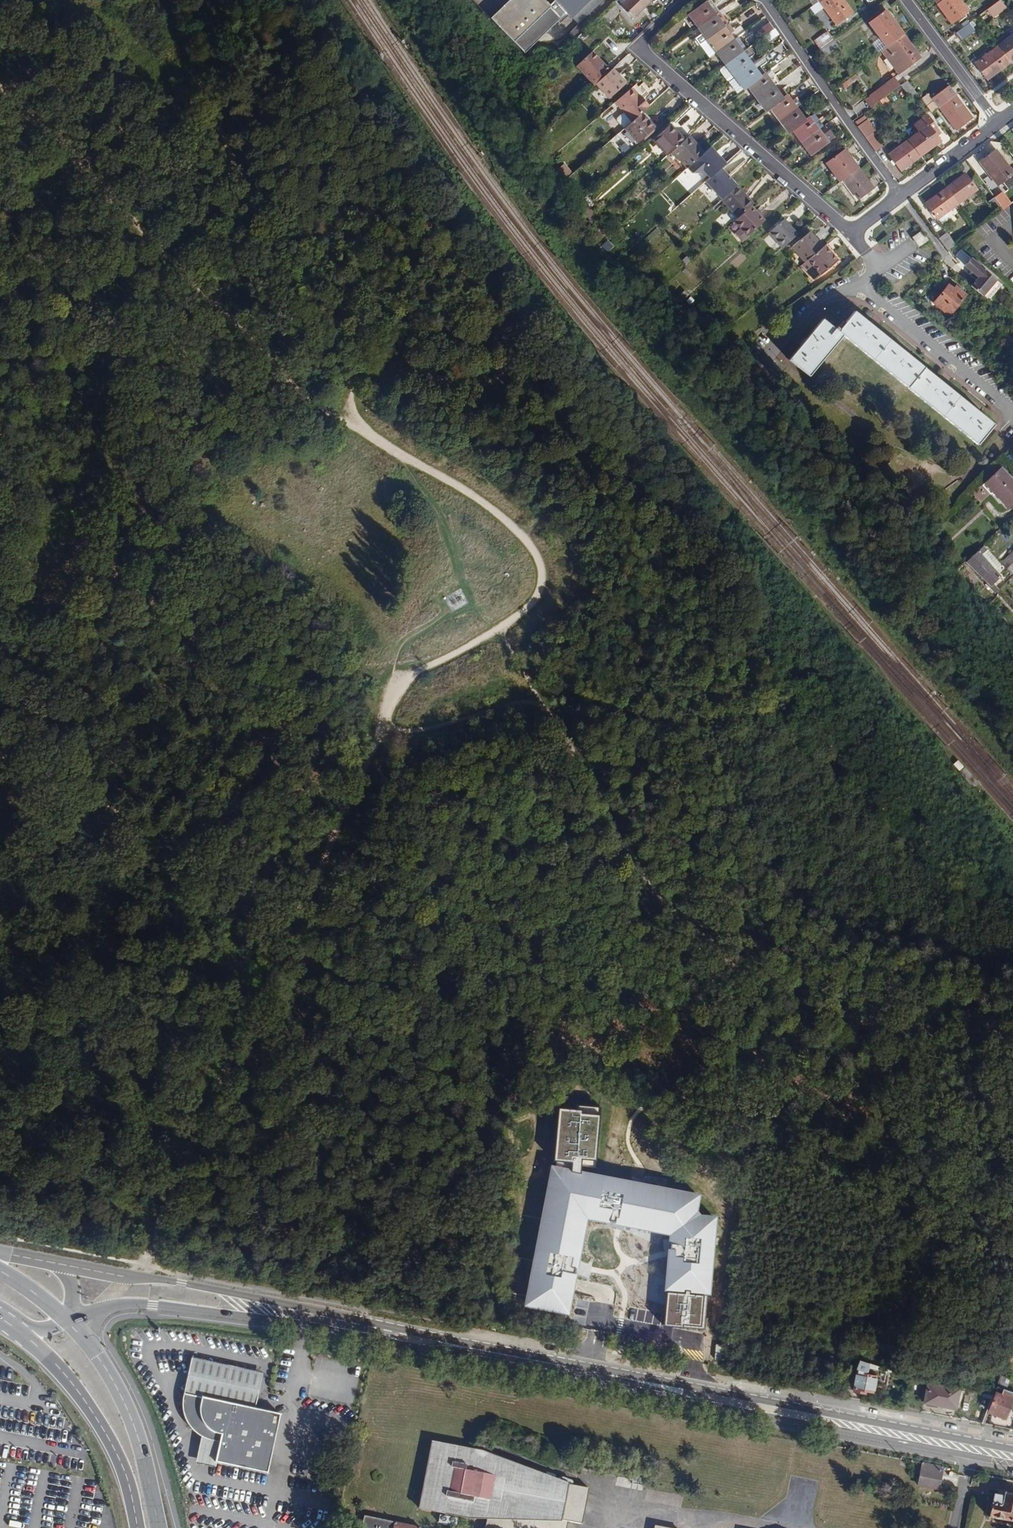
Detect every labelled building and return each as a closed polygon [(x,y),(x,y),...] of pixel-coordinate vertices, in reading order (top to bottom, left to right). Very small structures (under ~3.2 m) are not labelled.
[(563,20),(562,18),(564,15),(566,17),(568,15),(577,25),(603,0),(472,0),(514,44),(515,43),(525,54),(560,20),(561,22),(563,20)] [(619,7),(632,19),(652,0),(626,0),(619,7)] [(844,0),(821,0),(819,1),(837,24),(853,12),(844,0)] [(937,4),(951,23),(968,11),(960,0),(942,0),(937,4)] [(1001,0),(1000,0),(984,11),(990,20),(1006,8),(1001,0)] [(715,15),(706,1),(688,15),(697,28),(715,15)] [(887,48),(903,36),(885,11),(869,23),(879,37),(887,48)] [(724,27),(715,15),(697,28),(706,40),(724,27)] [(773,30),(769,22),(754,33),(759,40),(773,30)] [(969,23),(957,32),(963,39),(974,31),(969,23)] [(733,31),(728,24),(724,27),(706,40),(716,53),(734,40),(738,37),(745,31),(740,26),(733,31)] [(819,48),(833,39),(828,32),(814,41),(819,48)] [(1010,62),(1012,60),(1012,35),(998,46),(1010,62)] [(920,58),(903,36),(887,48),(882,52),(898,74),(920,58)] [(838,46),(833,39),(819,48),(816,51),(820,56),(823,54),(825,57),(838,46)] [(734,40),(716,53),(725,65),(743,52),(734,40)] [(987,80),(1010,62),(998,46),(975,63),(987,80)] [(749,47),(746,49),(743,52),(725,65),(734,78),(752,64),(748,59),(754,54),(749,47)] [(591,52),(575,67),(593,86),(595,85),(609,72),(591,52)] [(762,57),(752,64),(734,78),(743,90),(747,87),(761,76),(756,70),(761,67),(766,63),(762,57)] [(609,72),(595,85),(608,99),(625,84),(611,69),(609,72)] [(765,74),(761,76),(747,87),(756,100),(774,86),(771,82),(770,80),(765,74)] [(879,101),(900,86),(894,78),(869,96),(875,104),(879,101)] [(916,93),(907,81),(901,85),(910,98),(916,93)] [(778,91),(774,86),(756,100),(765,112),(769,110),(784,98),(782,96),(778,91)] [(972,118),(955,95),(953,96),(946,88),(926,103),(932,111),(938,107),(956,130),(972,118)] [(629,90),(613,104),(630,123),(641,113),(648,107),(642,100),(639,101),(636,98),(629,90)] [(791,100),(787,95),(784,98),(769,110),(778,121),(796,108),(791,100)] [(806,120),(796,108),(778,121),(788,134),(792,131),(806,120)] [(641,113),(630,123),(624,129),(637,144),(654,128),(641,113)] [(908,140),(921,156),(941,141),(936,135),(939,133),(936,129),(937,128),(927,115),(913,125),(918,132),(908,140)] [(810,118),(806,120),(792,131),(801,144),(819,130),(810,118)] [(857,128),(876,152),(883,147),(872,133),(875,131),(867,121),(857,128)] [(653,141),(667,156),(672,152),(684,141),(671,126),(653,141)] [(828,143),(819,130),(801,144),(810,156),(828,143)] [(702,154),(688,137),(684,141),(672,152),(686,168),(687,167),(702,154)] [(901,171),(921,156),(908,140),(889,155),(901,171)] [(725,165),(710,147),(702,154),(687,167),(695,176),(702,170),(709,179),(711,178),(721,169),(725,165)] [(843,180),(858,169),(845,150),(826,164),(840,182),(843,180)] [(996,150),(980,163),(1003,194),(1012,186),(1012,173),(996,150)] [(721,199),(737,186),(721,169),(711,178),(714,182),(709,186),(721,199)] [(873,189),(858,169),(843,180),(849,188),(857,200),(873,189)] [(965,174),(946,188),(958,205),(977,190),(965,174)] [(753,204),(737,186),(721,199),(737,218),(751,206),(753,204)] [(958,205),(946,188),(925,203),(937,220),(958,205)] [(994,198),(1003,210),(1009,206),(1000,194),(994,198)] [(987,203),(996,215),(1003,210),(994,198),(987,203)] [(737,218),(733,222),(746,237),(763,222),(751,206),(737,218)] [(781,249),(797,235),(784,220),(768,233),(781,249)] [(915,245),(925,241),(920,230),(910,235),(915,245)] [(807,260),(823,247),(810,232),(792,247),(804,262),(807,260)] [(938,239),(948,252),(956,245),(946,233),(938,239)] [(838,261),(824,245),(823,247),(807,260),(820,275),(838,261)] [(971,287),(983,297),(988,301),(990,300),(1002,286),(991,277),(961,250),(954,258),(971,272),(969,275),(976,281),(971,287)] [(949,317),(966,296),(956,287),(953,289),(948,285),(933,304),(949,317)] [(871,325),(854,312),(838,332),(843,336),(870,359),(887,338),(871,325)] [(838,332),(822,320),(805,341),(789,360),(809,377),(843,336),(838,332)] [(906,354),(887,338),(870,359),(907,389),(923,368),(906,354)] [(942,383),(923,368),(907,389),(943,417),(958,396),(942,383)] [(976,410),(958,396),(943,417),(977,445),(994,425),(976,410)] [(1012,503),(1012,480),(1000,467),(984,483),(1008,508),(1012,503)] [(991,579),(998,572),(980,551),(968,562),(992,586),(995,583),(991,579)] [(1012,573),(1012,552),(1002,564),(1012,574),(1012,573)] [(613,1226),(620,1229),(623,1223),(627,1224),(670,1232),(669,1242),(662,1243),(663,1249),(665,1256),(668,1256),(666,1279),(655,1275),(648,1299),(677,1308),(683,1288),(708,1290),(713,1216),(698,1215),(693,1209),(696,1194),(550,1168),(526,1305),(567,1312),(571,1287),(573,1278),(574,1273),(578,1275),(580,1268),(583,1263),(576,1260),(577,1256),(584,1216),(608,1220),(607,1223),(613,1226)] [(255,1410),(264,1374),(193,1357),(185,1394),(255,1410)] [(855,1391),(861,1392),(861,1390),(872,1392),(873,1383),(884,1385),(886,1372),(869,1368),(870,1365),(860,1361),(857,1370),(859,1371),(855,1391)] [(997,1388),(1003,1389),(1006,1390),(1009,1379),(1001,1376),(997,1388)] [(955,1409),(959,1390),(927,1384),(924,1403),(955,1409)] [(1012,1401),(1012,1393),(1006,1390),(1003,1389),(1001,1394),(996,1392),(988,1411),(1006,1418),(1012,1401)] [(255,1410),(185,1394),(183,1404),(183,1411),(185,1418),(191,1428),(198,1434),(202,1438),(206,1439),(210,1440),(213,1441),(222,1443),(217,1464),(218,1464),(269,1476),(281,1416),(255,1410)] [(217,1469),(218,1464),(217,1464),(222,1443),(213,1441),(210,1440),(206,1439),(202,1438),(197,1464),(217,1469)] [(484,1452),(432,1441),(417,1508),(463,1518),(487,1519),(485,1527),(566,1527),(568,1522),(582,1524),(589,1488),(567,1484),(484,1452)] [(941,1468),(923,1465),(919,1487),(937,1491),(941,1468)] [(1006,1494),(1005,1498),(995,1496),(993,1506),(991,1506),(988,1519),(1012,1524),(1012,1495),(1006,1494)] [(395,1522),(364,1516),(362,1527),(394,1527),(395,1522)]
